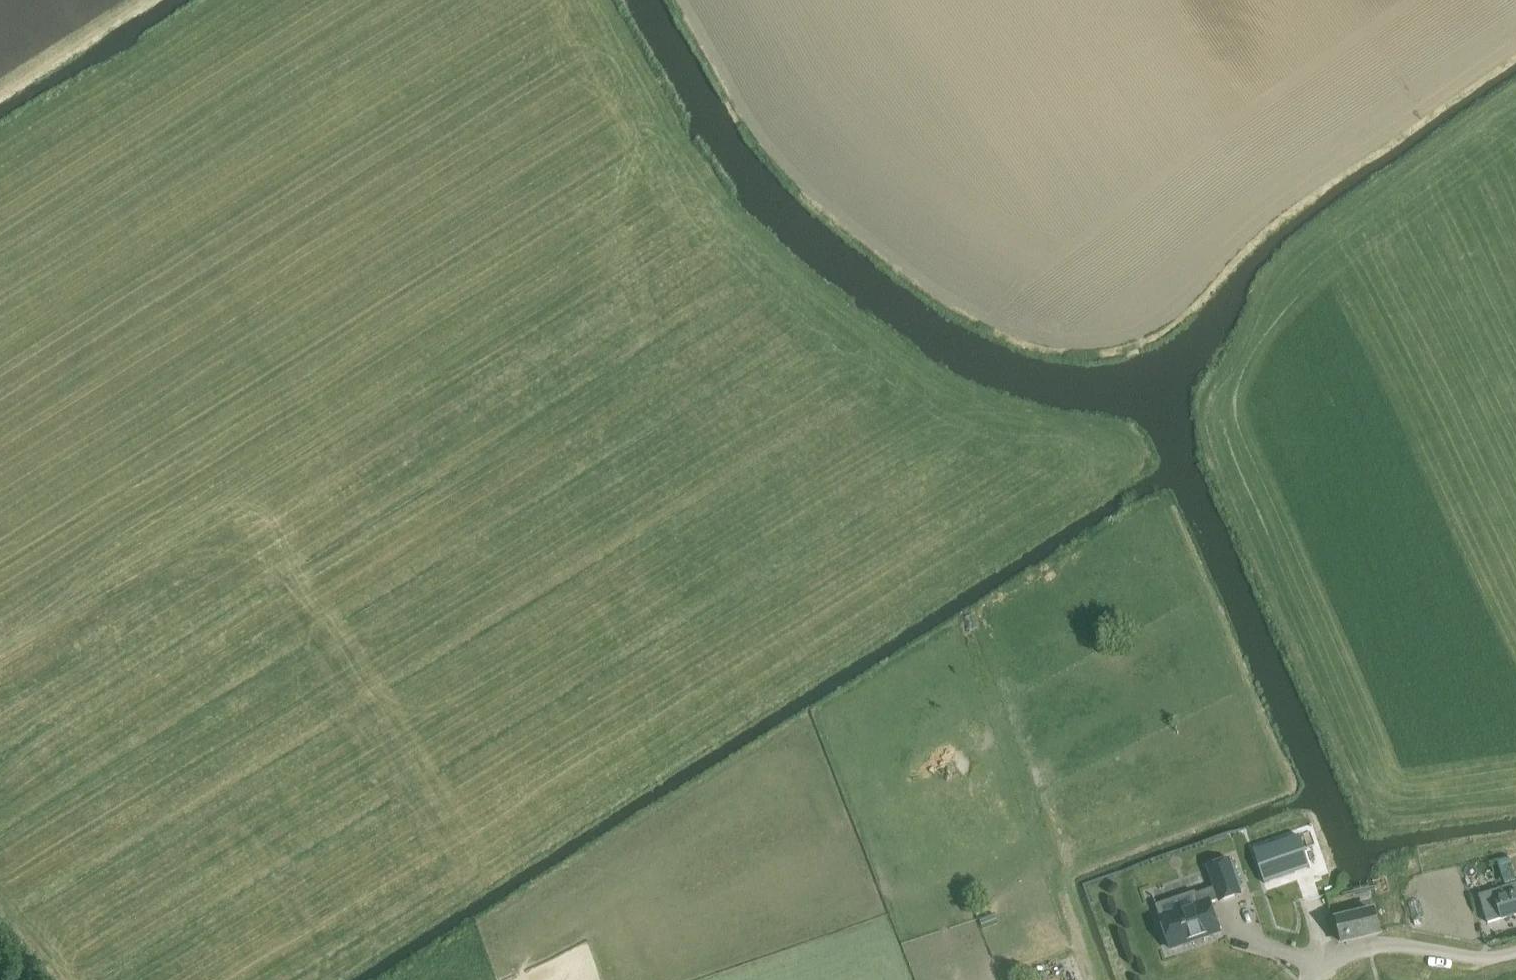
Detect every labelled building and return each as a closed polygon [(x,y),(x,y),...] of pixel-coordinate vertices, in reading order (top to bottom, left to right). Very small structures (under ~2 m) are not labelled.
[(1300,838),(1254,854),(1265,886),(1311,871),(1300,838)] [(1158,917),(1169,952),(1223,934),(1212,903),(1218,901),(1219,904),(1242,896),(1230,859),(1206,867),(1213,889),(1194,895),(1197,904),(1158,917)] [(1488,924),(1507,918),(1515,916),(1515,886),(1480,897),(1488,924)] [(1339,920),(1345,943),(1382,934),(1377,911),(1339,920)]
